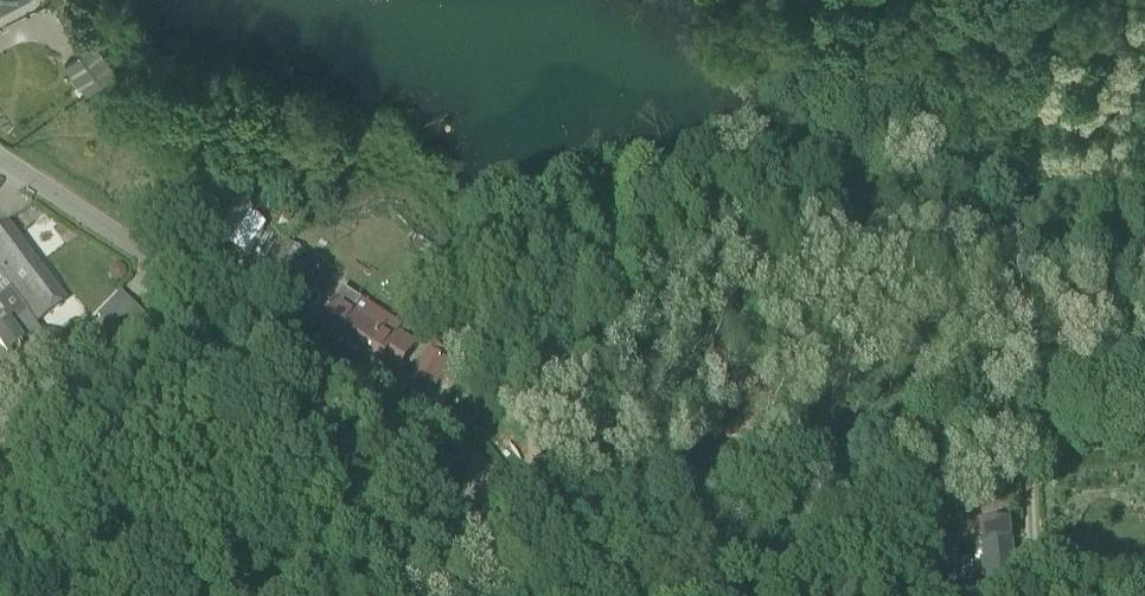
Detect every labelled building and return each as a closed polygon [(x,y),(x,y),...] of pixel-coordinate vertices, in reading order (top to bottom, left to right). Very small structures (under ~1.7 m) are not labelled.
[(102,84),(84,60),(80,54),(79,54),(63,66),(86,96),(102,84)] [(36,323),(65,301),(6,225),(0,230),(0,276),(11,290),(0,298),(0,306),(5,313),(2,315),(9,324),(10,323),(25,342),(36,334),(42,331),(36,323)] [(310,257),(287,241),(274,261),(297,276),(310,257)] [(394,340),(353,313),(361,301),(343,290),(318,327),(377,366),(382,358),(398,368),(414,343),(398,333),(394,340)] [(123,343),(146,319),(120,295),(98,318),(123,343)] [(25,342),(10,323),(9,324),(0,331),(0,347),(6,355),(25,342)] [(429,353),(413,378),(431,389),(447,365),(429,353)] [(491,411),(511,426),(534,442),(542,431),(500,399),(491,411)] [(758,515),(758,509),(758,500),(735,501),(736,516),(758,515)] [(1009,522),(981,525),(986,595),(1015,595),(1009,522)] [(1144,588),(1144,574),(1125,575),(1127,589),(1144,588)] [(977,583),(972,583),(963,583),(963,595),(977,595),(977,583)]
